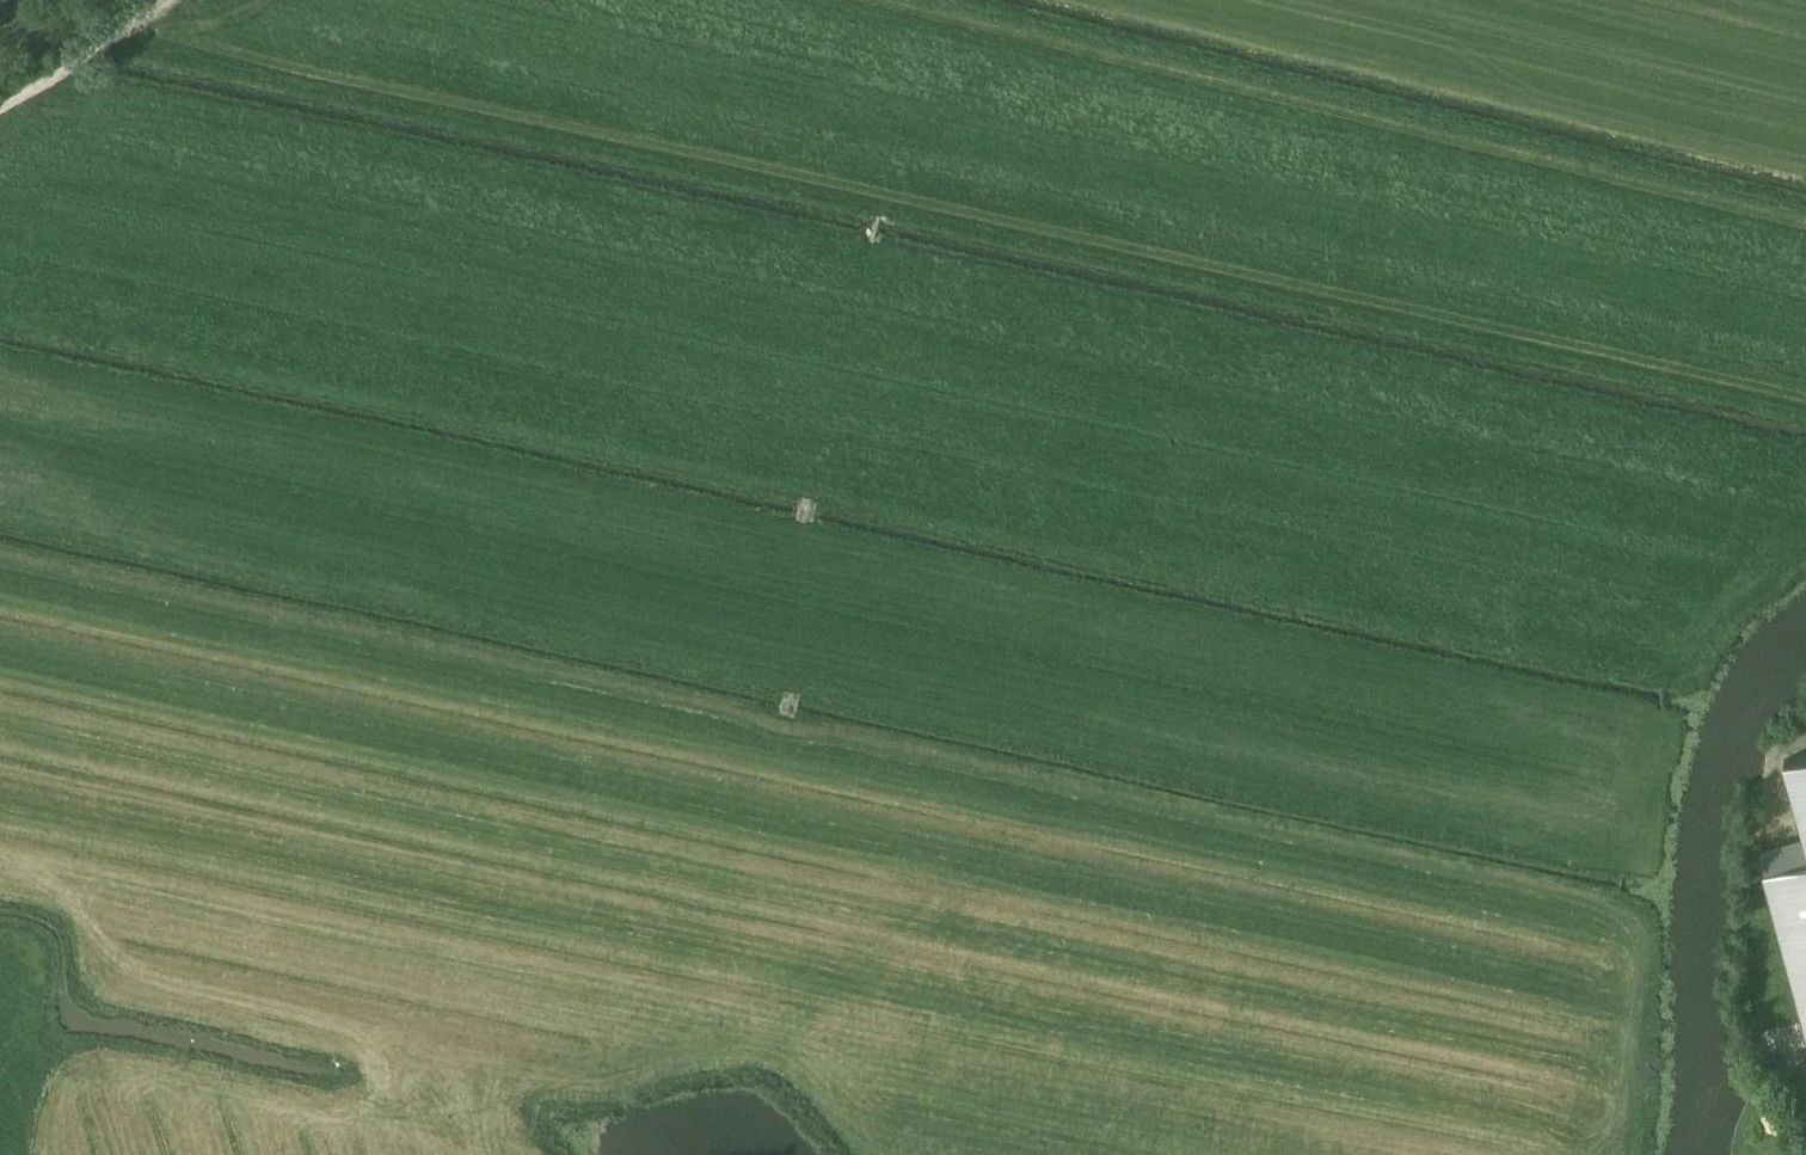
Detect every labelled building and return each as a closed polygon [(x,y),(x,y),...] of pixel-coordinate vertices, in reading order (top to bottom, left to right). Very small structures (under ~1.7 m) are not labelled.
[(1784,761),(1805,842),(1805,755),(1784,761)] [(1805,1032),(1805,864),(1764,875),(1805,1032)]
